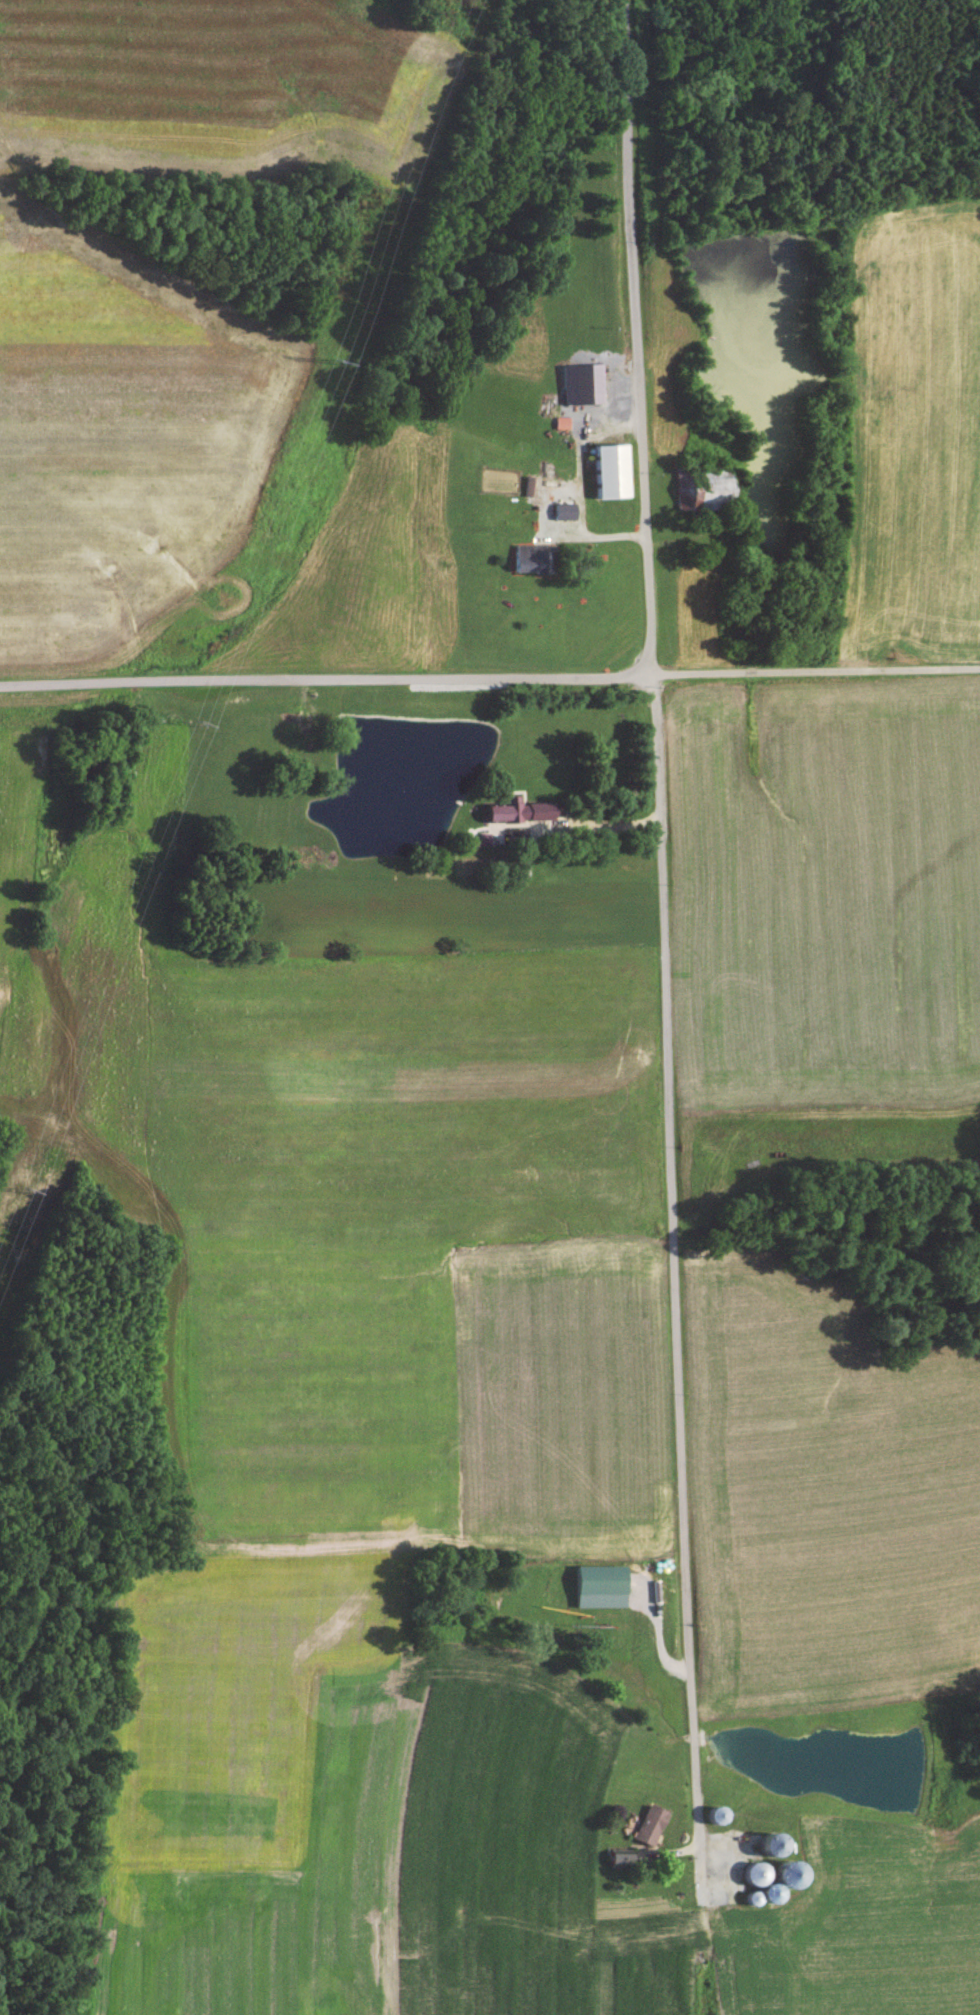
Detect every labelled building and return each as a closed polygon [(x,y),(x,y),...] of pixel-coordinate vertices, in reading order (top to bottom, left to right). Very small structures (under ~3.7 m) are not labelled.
[(593,505),(623,504),(621,451),(590,452),(593,505)] [(673,515),(714,513),(714,503),(724,502),(723,478),(692,479),(693,493),(684,493),(684,478),(671,479),(673,515)] [(550,525),(570,526),(570,510),(550,509),(550,525)] [(510,578),(532,578),(532,551),(510,551),(510,578)] [(549,807),(517,808),(516,800),(507,800),(507,809),(483,810),(483,827),(549,823),(549,807)] [(620,1613),(621,1571),(572,1571),(571,1613),(620,1613)] [(662,1818),(643,1810),(628,1844),(647,1852),(662,1818)] [(768,1838),(753,1850),(760,1859),(775,1847),(768,1838)] [(605,1871),(625,1872),(625,1856),(606,1855),(605,1871)] [(776,1892),(793,1887),(787,1868),(770,1873),(776,1892)] [(763,1869),(741,1870),(742,1892),(763,1891),(763,1869)]
